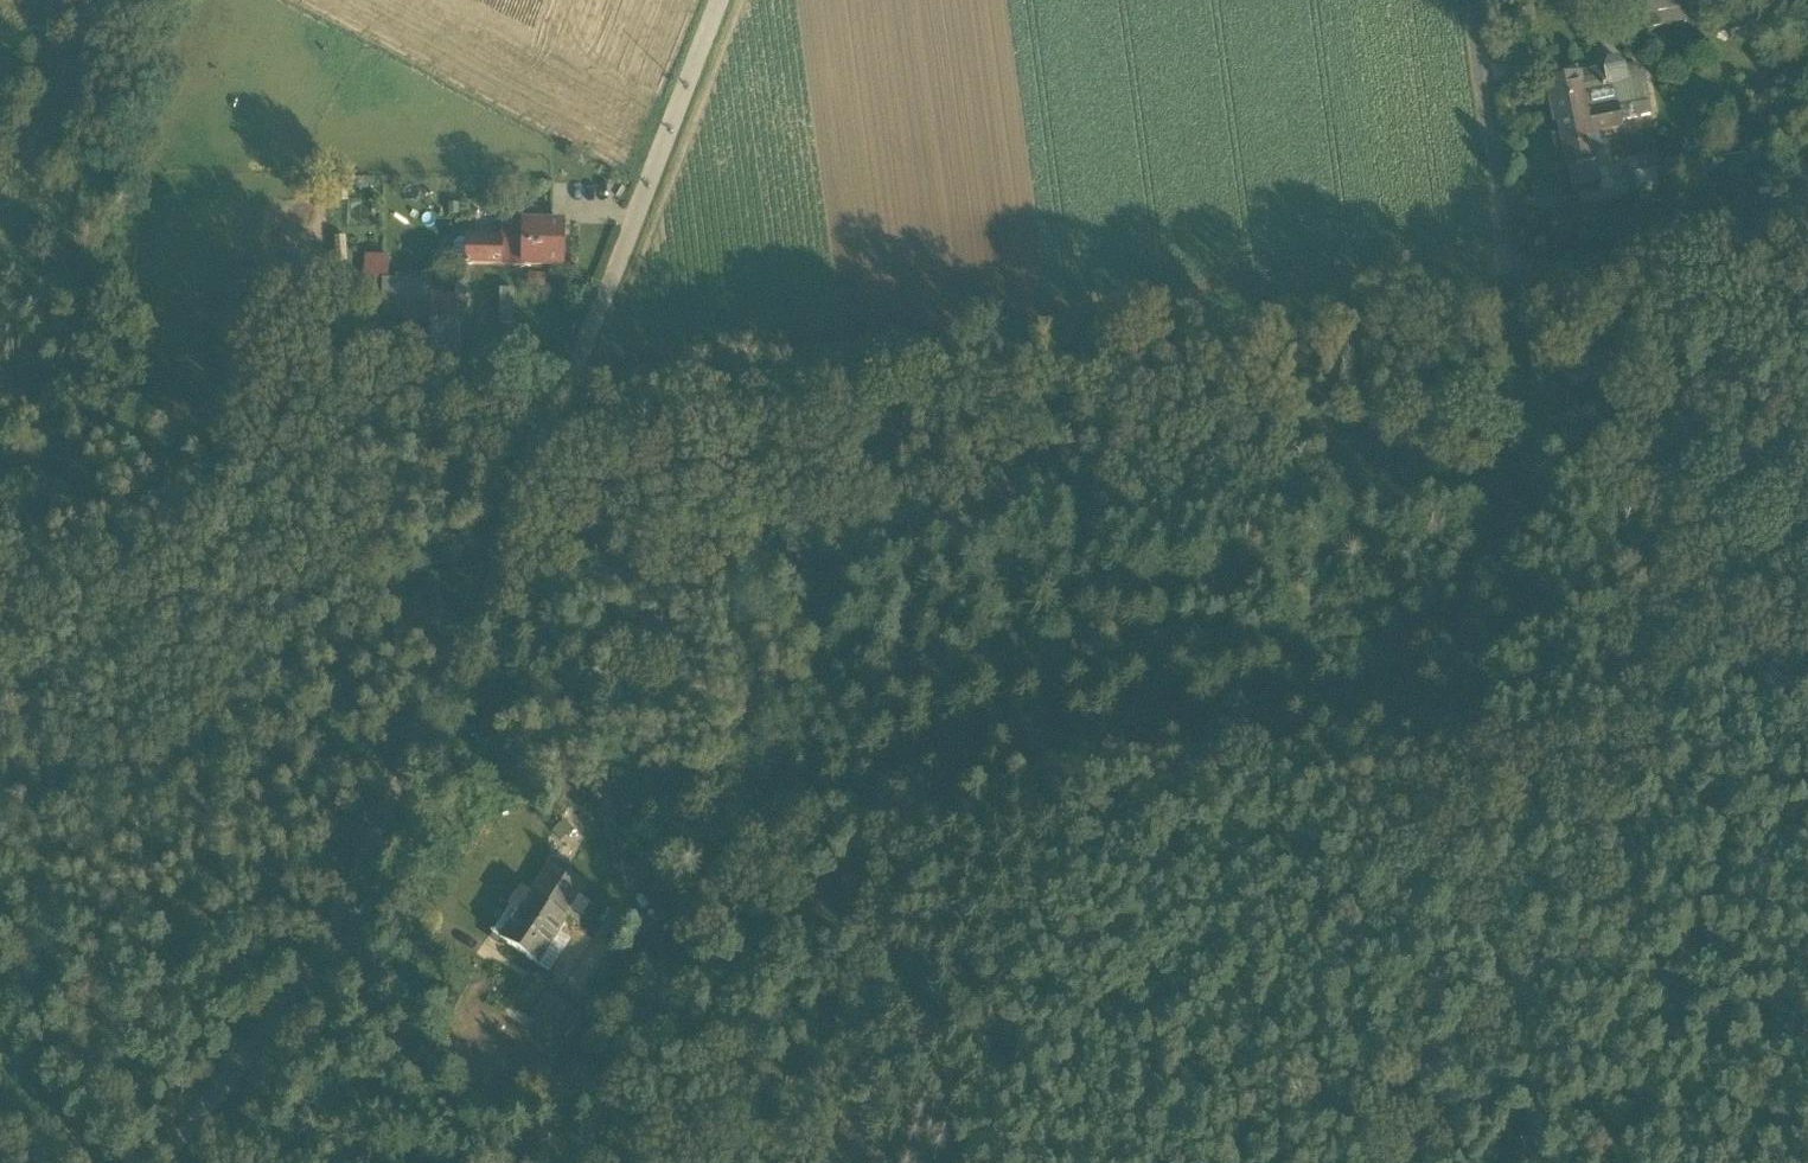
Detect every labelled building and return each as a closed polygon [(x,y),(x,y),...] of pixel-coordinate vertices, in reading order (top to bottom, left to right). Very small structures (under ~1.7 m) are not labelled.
[(1650,8),(1644,9),(1646,23),(1688,15),(1685,0),(1649,0),(1650,8)] [(1607,53),(1604,67),(1606,79),(1592,82),(1593,88),(1584,89),(1587,103),(1597,101),(1597,97),(1618,93),(1619,101),(1633,98),(1628,69),(1626,58),(1618,50),(1607,53)] [(1587,103),(1584,89),(1581,71),(1580,62),(1568,64),(1570,74),(1551,77),(1557,114),(1559,113),(1587,107),(1587,103)] [(1644,65),(1628,69),(1633,98),(1650,95),(1644,65)] [(1604,67),(1581,71),(1584,89),(1593,88),(1592,82),(1606,79),(1604,67)] [(1597,101),(1587,103),(1587,107),(1595,151),(1605,150),(1601,127),(1623,123),(1622,117),(1619,101),(1618,93),(1597,97),(1597,101)] [(1619,101),(1622,117),(1653,111),(1650,95),(1633,98),(1619,101)] [(1595,151),(1587,107),(1559,113),(1562,128),(1554,130),(1556,147),(1566,145),(1572,179),(1599,174),(1595,151)] [(1659,149),(1649,151),(1651,165),(1662,163),(1659,149)] [(1629,155),(1631,169),(1635,168),(1651,165),(1649,151),(1629,155)] [(1665,182),(1662,163),(1651,165),(1635,168),(1638,186),(1665,182)] [(502,236),(469,236),(468,261),(524,262),(525,220),(525,219),(502,219),(502,236)] [(564,221),(525,220),(524,262),(563,263),(564,221)] [(458,261),(468,261),(469,236),(459,236),(454,240),(454,257),(458,261)] [(394,305),(413,306),(413,313),(432,314),(434,276),(396,274),(394,305)] [(451,312),(455,312),(455,292),(444,292),(444,312),(451,312)] [(551,865),(530,896),(562,917),(583,888),(551,865)] [(568,921),(562,917),(530,896),(524,892),(495,935),(539,965),(549,972),(558,959),(555,954),(565,939),(558,935),(568,921)] [(631,929),(618,955),(646,970),(657,939),(631,929)] [(525,1007),(537,1015),(543,1006),(551,993),(540,985),(534,993),(525,1007)] [(543,1006),(562,1020),(571,1007),(551,993),(543,1006)] [(554,1030),(568,1040),(583,1017),(571,1007),(562,1020),(554,1030)]
